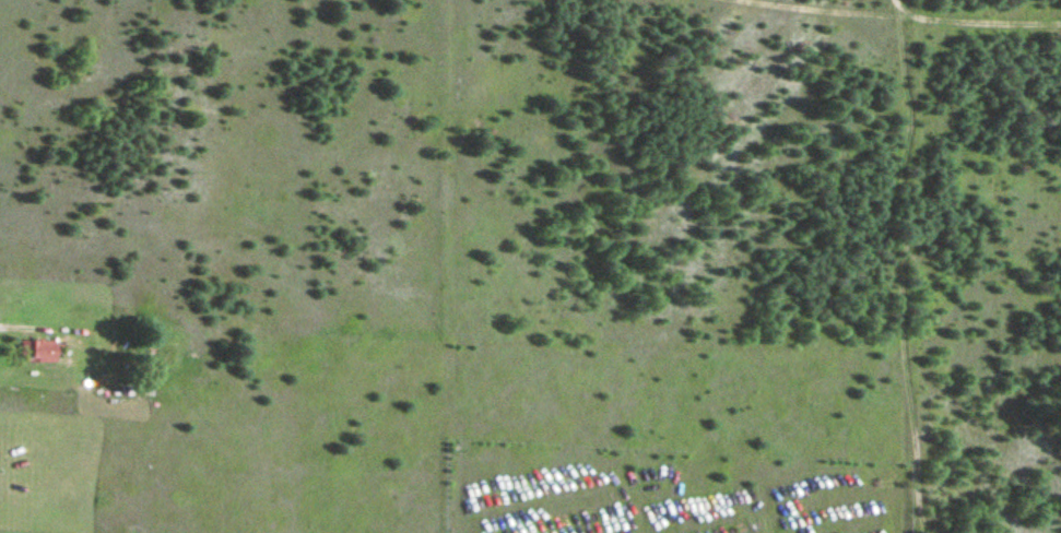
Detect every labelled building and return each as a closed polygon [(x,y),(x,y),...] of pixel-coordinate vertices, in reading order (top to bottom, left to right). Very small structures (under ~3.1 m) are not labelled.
[(55,341),(17,341),(17,363),(55,363),(55,341)]
